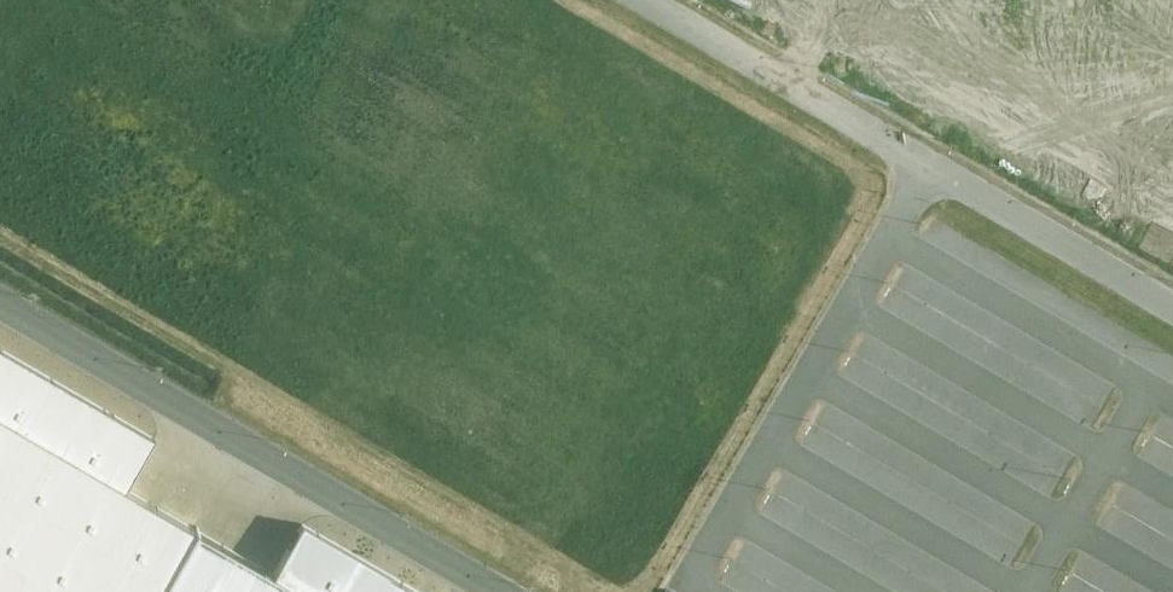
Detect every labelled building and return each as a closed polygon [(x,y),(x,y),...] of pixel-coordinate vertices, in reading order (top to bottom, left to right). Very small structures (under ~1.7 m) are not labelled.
[(202,526),(123,480),(150,433),(0,346),(0,591),(163,591),(202,526)] [(163,591),(423,591),(303,522),(275,569),(202,526),(163,591)]
